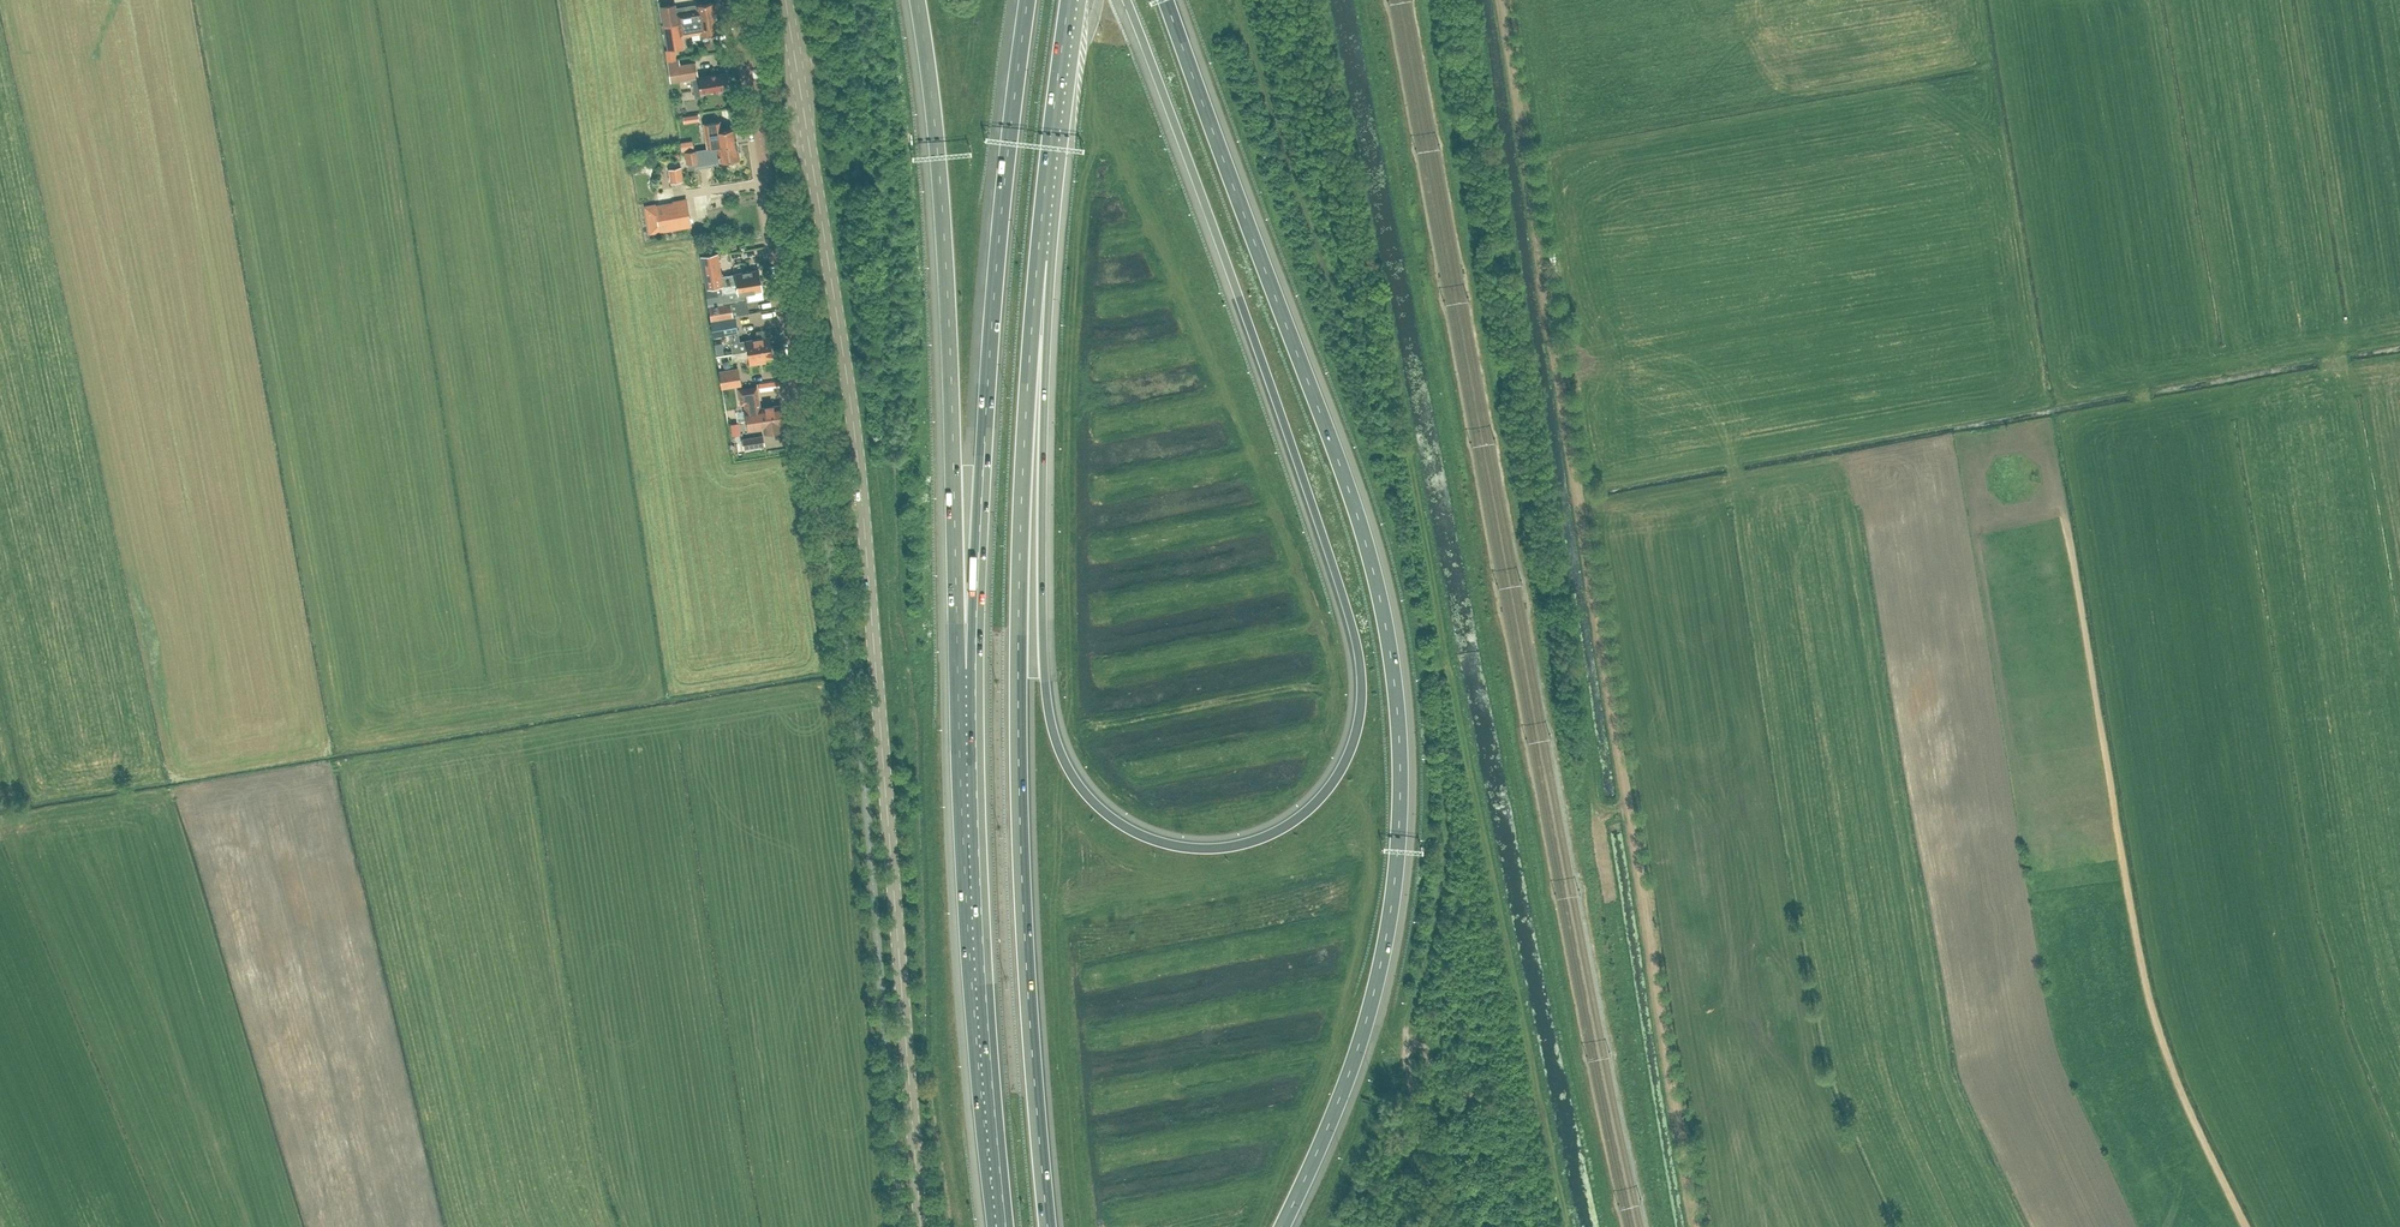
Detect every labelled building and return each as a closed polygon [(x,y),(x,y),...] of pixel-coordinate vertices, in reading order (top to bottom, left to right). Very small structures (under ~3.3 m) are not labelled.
[(696,9),(676,12),(677,23),(716,16),(715,10),(716,9),(716,5),(714,4),(714,1),(696,4),(696,9)] [(664,25),(677,23),(676,12),(675,4),(661,6),(664,25)] [(666,61),(678,59),(678,58),(675,58),(674,48),(684,47),(682,34),(700,32),(700,34),(718,32),(716,16),(677,23),(664,25),(667,49),(665,50),(666,61)] [(720,51),(694,55),(697,75),(723,71),(720,51)] [(678,59),(666,61),(669,80),(691,76),(693,95),(700,95),(700,91),(726,87),(724,73),(697,77),(694,62),(679,64),(678,59)] [(687,121),(697,119),(696,112),(685,114),(687,121)] [(718,130),(717,121),(701,123),(703,134),(715,132),(716,140),(709,141),(710,147),(736,142),(735,135),(736,134),(736,130),(734,130),(734,127),(718,130)] [(686,142),(686,143),(682,143),(683,151),(685,151),(695,149),(693,141),(686,142)] [(714,146),(695,149),(685,151),(687,162),(697,160),(696,157),(718,153),(719,160),(738,157),(738,155),(739,154),(739,150),(737,149),(736,142),(714,146)] [(670,181),(682,180),(680,167),(667,168),(670,181)] [(649,233),(690,226),(685,198),(644,206),(649,233)] [(737,203),(735,216),(752,218),(754,205),(737,203)] [(696,250),(699,249),(705,249),(705,241),(695,242),(696,250)] [(705,288),(758,280),(757,269),(720,275),(716,252),(699,254),(705,288)] [(735,313),(735,315),(747,313),(743,293),(760,290),(758,280),(705,288),(709,317),(735,313)] [(735,317),(735,315),(735,313),(709,317),(710,321),(715,354),(769,346),(768,336),(739,340),(735,317)] [(769,346),(715,354),(715,355),(730,353),(731,359),(749,357),(749,362),(764,360),(764,357),(771,356),(769,346)] [(721,388),(741,384),(739,368),(734,369),(719,371),(721,388)] [(768,390),(767,381),(758,383),(759,391),(768,390)] [(746,419),(780,414),(779,403),(759,406),(756,385),(737,388),(739,404),(744,404),(746,419)] [(780,414),(746,419),(748,429),(761,427),(762,432),(781,429),(780,424),(782,424),(780,414)] [(737,423),(728,424),(729,434),(738,433),(737,423)] [(742,447),(764,444),(762,433),(741,437),(742,447)]
